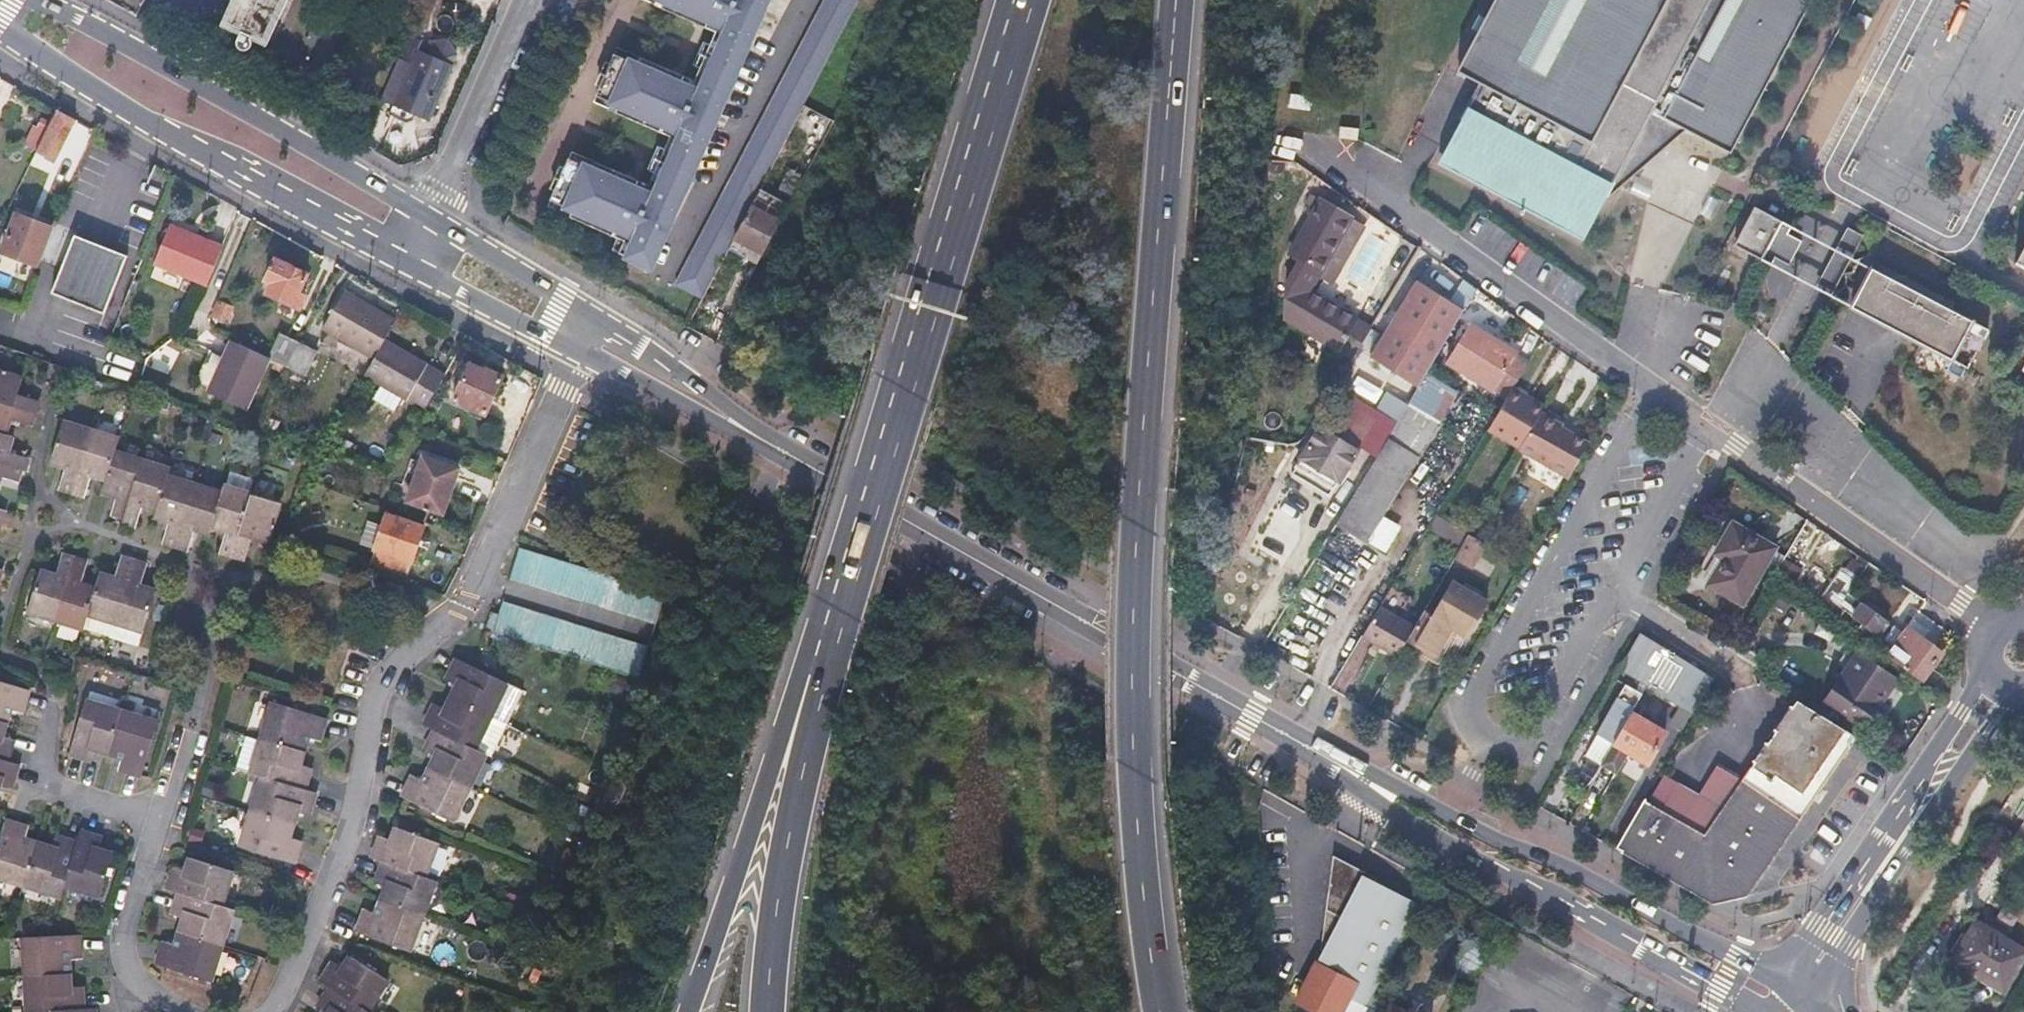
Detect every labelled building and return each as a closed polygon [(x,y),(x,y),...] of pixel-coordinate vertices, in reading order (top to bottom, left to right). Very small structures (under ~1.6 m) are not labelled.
[(285,0),(232,0),(219,27),(264,47),(285,0)] [(410,0),(389,0),(385,13),(403,19),(410,0)] [(549,196),(564,203),(571,206),(568,213),(615,233),(612,243),(650,260),(724,86),(757,9),(762,0),(661,0),(658,6),(715,32),(708,46),(698,68),(693,80),(637,55),(634,62),(628,60),(613,53),(596,92),(609,98),(617,101),(614,109),(670,133),(663,147),(654,168),(648,182),(592,158),(589,165),(583,162),(567,155),(549,196)] [(678,287),(700,296),(859,0),(825,0),(678,287)] [(1814,0),(1499,0),(1460,74),(1483,86),(1444,160),(1577,229),(1605,204),(1633,180),(1624,177),(1644,140),(1671,147),(1688,132),(1733,155),(1814,0)] [(410,34),(385,88),(396,94),(387,115),(404,122),(411,119),(413,114),(426,119),(451,61),(451,56),(451,51),(448,46),(444,44),(439,42),(433,43),(429,45),(424,54),(415,51),(420,38),(410,34)] [(698,68),(708,46),(701,43),(691,65),(698,68)] [(631,52),(628,60),(634,62),(637,55),(631,52)] [(1312,96),(1290,94),(1289,110),(1311,112),(1312,96)] [(617,101),(609,98),(606,106),(614,109),(617,101)] [(76,117),(58,108),(53,119),(39,149),(38,151),(55,160),(76,117)] [(26,143),(39,149),(53,119),(45,115),(41,123),(36,121),(26,143)] [(1340,127),(1339,138),(1358,140),(1359,129),(1340,127)] [(1624,177),(1633,180),(1671,147),(1644,140),(1624,177)] [(654,168),(663,147),(655,144),(647,165),(654,168)] [(589,165),(592,158),(586,155),(583,162),(589,165)] [(1595,223),(1605,204),(1577,229),(1444,160),(1441,166),(1585,243),(1595,223)] [(788,201),(790,203),(808,171),(793,164),(777,195),(782,198),(779,204),(785,207),(788,201)] [(1305,206),(1315,212),(1322,200),(1312,194),(1305,206)] [(1284,319),(1334,347),(1352,317),(1309,291),(1351,217),(1322,200),(1315,212),(1289,257),(1302,265),(1286,293),(1284,319)] [(571,206),(564,203),(561,210),(568,213),(571,206)] [(735,240),(763,255),(781,220),(753,206),(735,240)] [(1793,228),(1757,209),(1737,247),(1774,266),(1777,260),(1787,265),(1800,241),(1789,235),(1793,228)] [(40,266),(55,226),(20,212),(4,253),(40,266)] [(1364,224),(1351,217),(1318,275),(1331,282),(1364,224)] [(158,263),(209,285),(226,246),(175,224),(158,263)] [(1839,246),(1854,248),(1856,226),(1841,225),(1839,246)] [(51,294),(104,315),(127,257),(74,236),(51,294)] [(2015,267),(2023,272),(2023,250),(2015,267)] [(276,260),(261,291),(301,309),(308,296),(300,293),(308,275),(276,260)] [(1872,268),(1854,301),(1897,324),(1894,329),(1969,369),(1988,330),(1872,268)] [(1418,282),(1408,299),(1421,307),(1432,290),(1418,282)] [(1419,387),(1456,326),(1444,318),(1453,303),(1432,290),(1421,307),(1408,299),(1372,358),(1384,365),(1419,387)] [(326,329),(374,358),(396,320),(348,292),(326,329)] [(222,297),(215,314),(228,320),(235,302),(222,297)] [(1851,306),(1894,329),(1897,324),(1854,301),(1851,306)] [(1466,311),(1453,303),(1444,318),(1456,326),(1466,311)] [(1352,317),(1334,347),(1337,349),(1355,318),(1352,317)] [(1497,389),(1509,396),(1514,388),(1530,363),(1516,354),(1518,352),(1471,324),(1447,363),(1494,392),(1497,389)] [(273,359),(290,366),(300,342),(282,333),(270,357),(273,359)] [(374,358),(365,374),(382,385),(403,398),(425,411),(447,372),(387,336),(374,358)] [(250,410),(273,359),(270,357),(233,341),(226,356),(210,392),(250,410)] [(300,342),(290,366),(309,374),(319,350),(300,342)] [(200,388),(210,392),(226,356),(214,352),(210,361),(204,361),(198,376),(201,383),(200,388)] [(468,363),(452,401),(484,415),(500,376),(468,363)] [(1406,409),(1419,387),(1384,365),(1370,387),(1406,409)] [(0,474),(15,479),(19,466),(24,467),(28,454),(9,448),(13,435),(5,433),(10,418),(30,424),(39,398),(18,391),(22,376),(0,370),(0,476),(0,474)] [(403,398),(382,385),(374,397),(395,410),(403,398)] [(1514,388),(1509,396),(1489,428),(1523,450),(1544,415),(1547,409),(1514,388)] [(1380,417),(1348,396),(1325,433),(1357,453),(1380,417)] [(1544,415),(1523,450),(1522,451),(1571,481),(1591,446),(1563,429),(1564,427),(1544,415)] [(170,474),(172,467),(117,450),(121,438),(63,419),(50,459),(64,463),(57,484),(86,494),(93,473),(108,478),(104,491),(119,495),(114,510),(127,514),(125,520),(142,525),(149,505),(159,508),(157,514),(170,519),(164,538),(191,547),(197,528),(211,532),(214,524),(229,529),(223,548),(248,556),(254,538),(268,543),(281,503),(227,485),(224,492),(170,474)] [(1357,453),(1319,429),(1300,459),(1338,483),(1357,453)] [(1389,437),(1378,455),(1406,472),(1417,455),(1389,437)] [(403,498),(436,510),(453,464),(420,452),(403,498)] [(1406,472),(1378,455),(1337,523),(1351,532),(1365,540),(1406,472)] [(380,546),(392,514),(385,512),(380,525),(374,544),(380,546)] [(380,546),(374,544),(372,549),(368,559),(403,572),(420,524),(392,514),(380,546)] [(372,549),(374,544),(380,525),(367,521),(358,544),(372,549)] [(1739,612),(1775,555),(1733,528),(1715,558),(1724,564),(1707,592),(1739,612)] [(1488,547),(1472,537),(1458,560),(1474,570),(1488,547)] [(497,611),(492,629),(638,674),(665,589),(519,545),(497,611)] [(1792,552),(1785,564),(1797,571),(1804,559),(1792,552)] [(58,573),(46,569),(33,609),(84,625),(88,612),(114,620),(137,627),(150,586),(136,582),(143,561),(121,555),(114,575),(101,570),(96,585),(82,581),(88,561),(64,554),(58,573)] [(1847,572),(1860,581),(1867,571),(1855,563),(1847,572)] [(1850,595),(1860,581),(1847,572),(1843,569),(1818,605),(1835,617),(1840,610),(1864,626),(1885,641),(1894,627),(1879,616),(1867,607),(1850,595)] [(384,579),(380,589),(395,595),(399,584),(384,579)] [(1415,630),(1407,644),(1434,659),(1452,629),(1464,636),(1486,601),(1452,582),(1431,618),(1425,614),(1415,630)] [(1869,603),(1867,607),(1879,616),(1882,612),(1869,603)] [(1397,660),(1407,644),(1415,630),(1377,608),(1359,638),(1397,660)] [(484,627),(492,629),(497,611),(489,609),(484,627)] [(88,612),(84,625),(110,634),(114,620),(88,612)] [(137,627),(114,620),(110,634),(133,641),(137,627)] [(1881,646),(1885,641),(1864,626),(1861,631),(1881,646)] [(1911,631),(1893,658),(1928,684),(1946,654),(1911,631)] [(1619,668),(1642,682),(1647,685),(1696,713),(1715,681),(1639,634),(1619,668)] [(1879,649),(1893,658),(1897,651),(1883,642),(1881,646),(1879,649)] [(1827,698),(1864,726),(1899,682),(1861,652),(1827,698)] [(490,713),(506,682),(453,657),(450,664),(444,677),(453,682),(441,705),(432,701),(428,710),(423,721),(432,726),(427,735),(422,746),(432,750),(418,777),(409,773),(405,782),(400,793),(450,818),(483,751),(474,746),(490,713)] [(2,793),(5,780),(15,783),(22,759),(12,757),(18,736),(7,732),(14,707),(24,710),(30,687),(0,679),(0,792),(2,793)] [(490,713),(500,719),(516,687),(506,682),(490,713)] [(1635,706),(1647,685),(1642,682),(1636,692),(1625,685),(1598,733),(1614,742),(1635,706)] [(160,721),(89,699),(72,753),(92,759),(94,751),(122,759),(120,768),(144,775),(160,721)] [(239,843),(293,860),(300,837),(289,834),(298,808),(307,810),(313,789),(304,787),(311,763),(300,760),(308,734),(318,737),(325,716),(272,700),(261,735),(250,769),(261,772),(239,843)] [(1798,701),(1741,781),(1745,784),(1798,820),(1859,736),(1798,701)] [(1668,725),(1635,706),(1614,742),(1628,750),(1647,761),(1668,725)] [(483,751),(484,751),(500,719),(490,713),(474,746),(483,751)] [(237,765),(250,769),(261,735),(247,732),(237,765)] [(1614,742),(1598,733),(1584,756),(1601,765),(1614,742)] [(1628,750),(1614,742),(1602,764),(1616,772),(1628,750)] [(1666,775),(1646,808),(1707,839),(1745,784),(1741,781),(1717,764),(1696,792),(1666,775)] [(1745,784),(1707,839),(1646,808),(1640,805),(1614,847),(1714,902),(1745,895),(1798,820),(1745,784)] [(8,818),(0,842),(0,876),(62,896),(66,883),(102,893),(114,852),(101,848),(104,838),(82,832),(79,841),(57,834),(54,846),(27,837),(30,825),(8,818)] [(439,839),(395,822),(390,835),(379,831),(371,853),(381,858),(373,880),(383,883),(372,911),(363,908),(355,928),(408,949),(435,878),(426,875),(439,839)] [(2013,848),(2023,854),(2023,831),(2013,848)] [(167,937),(160,959),(210,975),(233,905),(221,901),(232,867),(193,855),(189,867),(176,863),(169,885),(182,889),(176,909),(188,912),(179,941),(167,937)] [(1322,957),(1298,1001),(1319,1011),(1367,1011),(1373,1001),(1376,995),(1422,908),(1377,885),(1379,881),(1335,859),(1328,910),(1322,957)] [(1951,958),(2002,988),(2023,952),(2023,949),(1974,920),(1951,958)] [(27,1011),(36,1011),(37,1011),(96,1011),(96,1008),(85,1009),(84,986),(71,986),(70,955),(81,954),(80,933),(22,938),(27,1011)] [(366,1007),(386,977),(348,952),(340,962),(332,957),(319,977),(330,983),(318,1000),(327,1007),(324,1011),(373,1011),(366,1007)]
